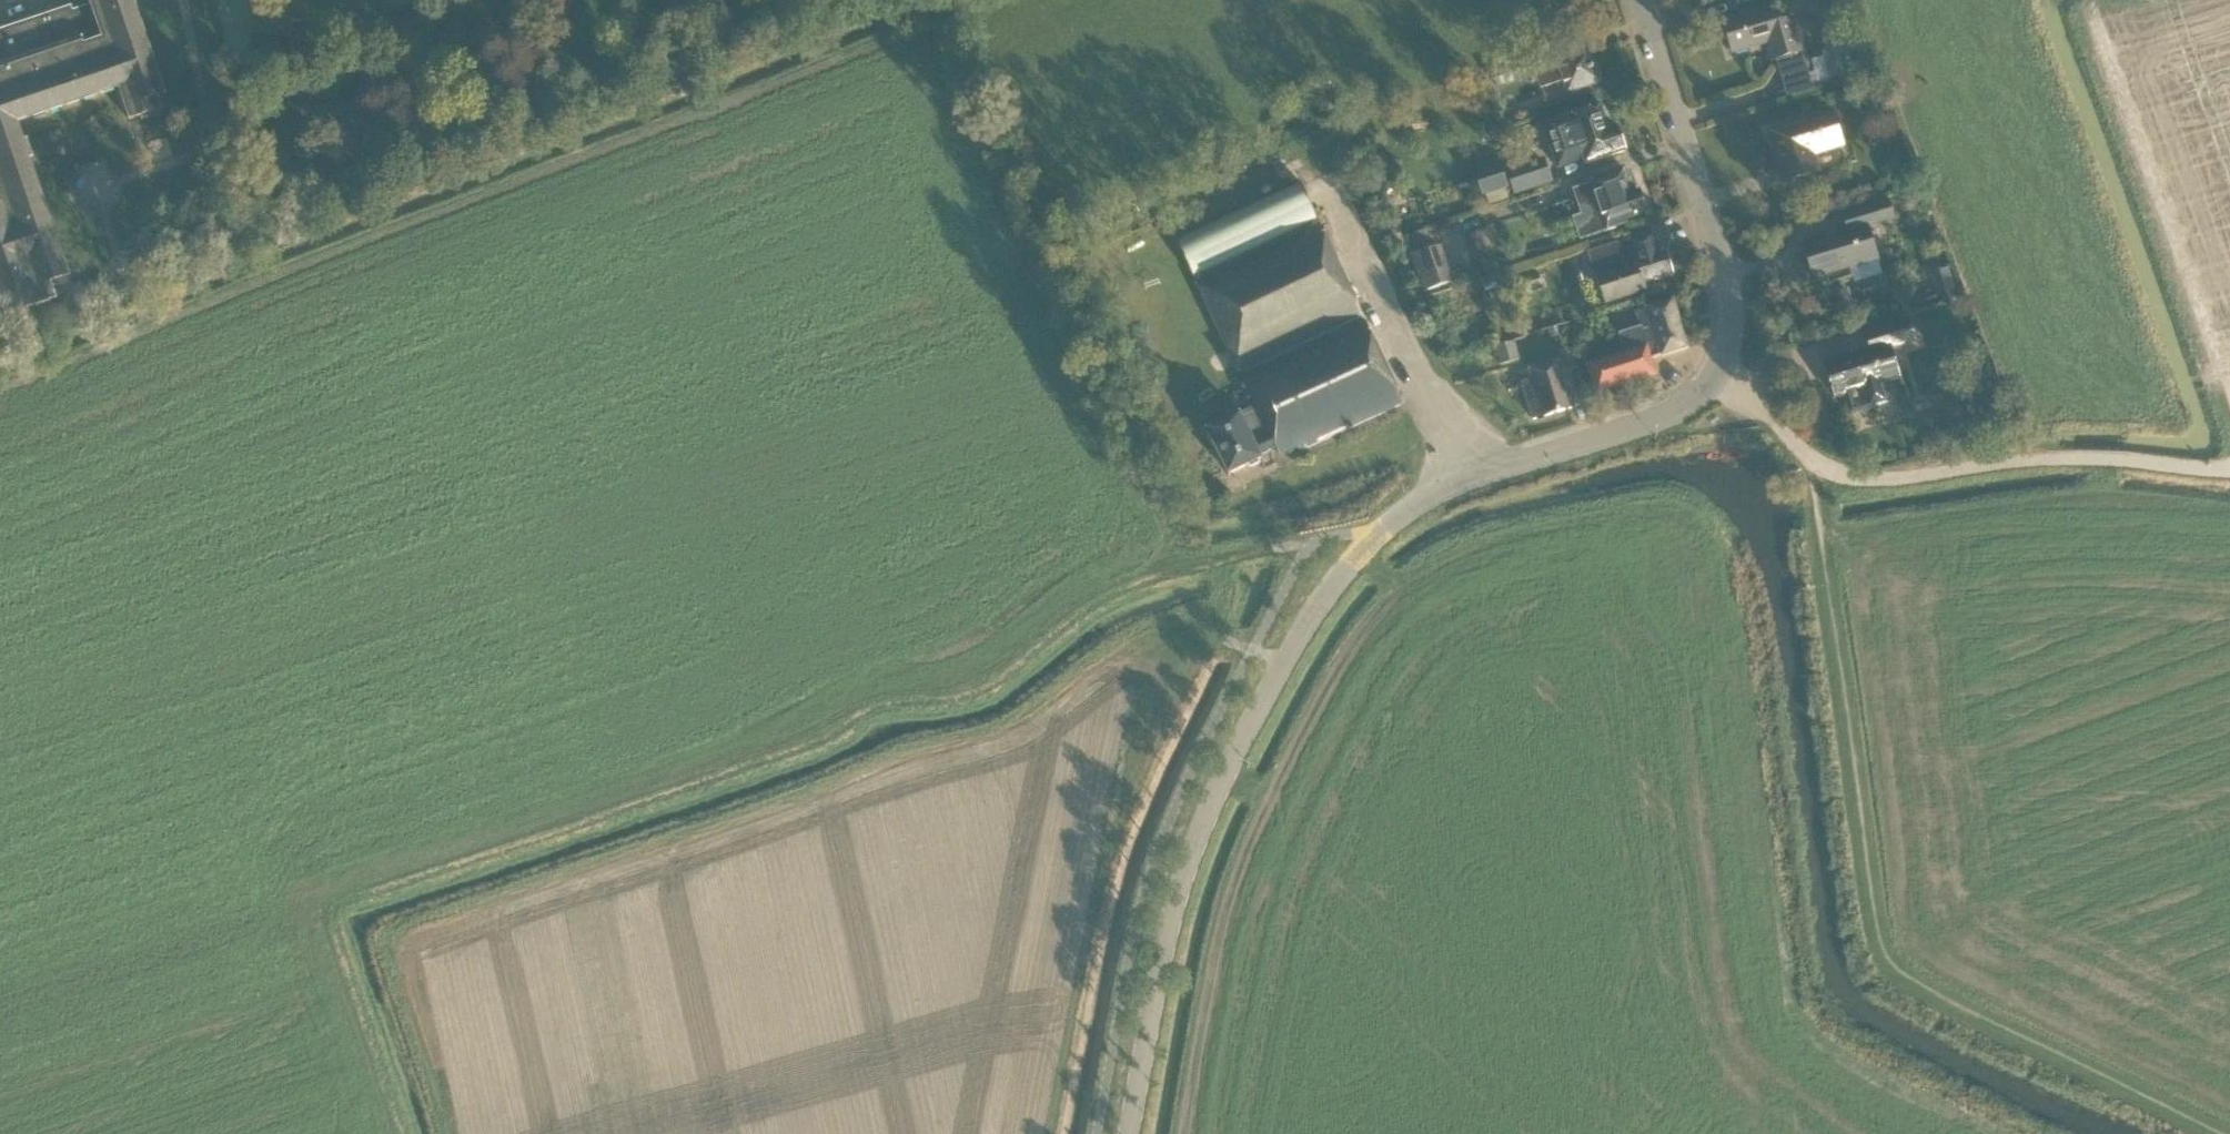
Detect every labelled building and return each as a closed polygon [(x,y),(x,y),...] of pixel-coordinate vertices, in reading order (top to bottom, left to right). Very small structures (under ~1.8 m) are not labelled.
[(6,315),(53,299),(47,282),(66,276),(27,159),(30,158),(24,141),(21,142),(14,122),(118,87),(129,119),(159,109),(155,96),(162,94),(130,0),(89,0),(91,6),(71,12),(69,8),(0,31),(0,298),(6,315)] [(1760,12),(1758,6),(1739,12),(1740,17),(1724,22),(1733,52),(1769,42),(1774,60),(1803,51),(1793,18),(1777,23),(1772,9),(1760,12)] [(1823,52),(1831,81),(1855,73),(1846,45),(1823,52)] [(1602,82),(1591,49),(1558,60),(1558,62),(1541,67),(1547,87),(1564,81),(1568,93),(1602,82)] [(1502,68),(1507,84),(1532,76),(1527,59),(1502,68)] [(1610,131),(1601,104),(1543,123),(1558,167),(1585,159),(1587,164),(1627,151),(1619,128),(1610,131)] [(1844,145),(1834,111),(1770,130),(1785,181),(1810,174),(1805,157),(1844,145)] [(1412,120),(1413,129),(1430,128),(1429,118),(1412,120)] [(1556,180),(1548,159),(1510,173),(1517,194),(1556,180)] [(1475,172),(1483,196),(1508,187),(1501,164),(1475,172)] [(1640,192),(1634,194),(1625,169),(1591,180),(1593,184),(1574,190),(1584,219),(1579,220),(1585,237),(1602,231),(1597,214),(1602,212),(1608,231),(1629,224),(1627,220),(1647,213),(1640,192)] [(1241,373),(1364,314),(1302,182),(1178,241),(1241,373)] [(1853,276),(1851,268),(1879,259),(1869,228),(1896,219),(1890,199),(1843,213),(1849,231),(1805,245),(1815,279),(1826,275),(1829,284),(1853,276)] [(1442,246),(1433,249),(1427,229),(1406,236),(1425,292),(1454,282),(1442,246)] [(1660,254),(1654,233),(1631,240),(1633,246),(1621,250),(1618,243),(1589,252),(1606,304),(1647,290),(1645,283),(1673,274),(1666,252),(1660,254)] [(1956,290),(1949,268),(1932,273),(1939,295),(1956,290)] [(1523,295),(1544,288),(1539,273),(1518,279),(1523,295)] [(1689,347),(1674,299),(1648,307),(1648,308),(1637,311),(1643,329),(1625,334),(1630,350),(1587,364),(1597,394),(1658,375),(1653,359),(1689,347)] [(1889,403),(1883,383),(1900,378),(1892,350),(1918,342),(1910,317),(1866,330),(1871,349),(1826,363),(1837,397),(1845,394),(1851,414),(1877,407),(1877,406),(1889,403)] [(1404,402),(1366,320),(1244,378),(1258,407),(1242,415),(1241,414),(1209,429),(1230,474),(1262,458),(1260,454),(1276,446),(1280,455),(1299,446),(1300,450),(1404,402)] [(1521,359),(1516,341),(1496,346),(1501,364),(1521,359)] [(1570,380),(1563,359),(1521,373),(1524,382),(1522,382),(1534,419),(1573,407),(1565,382),(1570,380)] [(1968,420),(1972,420),(1975,417),(1975,408),(1972,405),(1968,405),(1964,408),(1965,417),(1968,420)] [(1997,430),(2000,443),(2011,441),(2008,428),(1997,430)] [(1945,438),(1949,449),(1961,445),(1957,434),(1945,438)]
